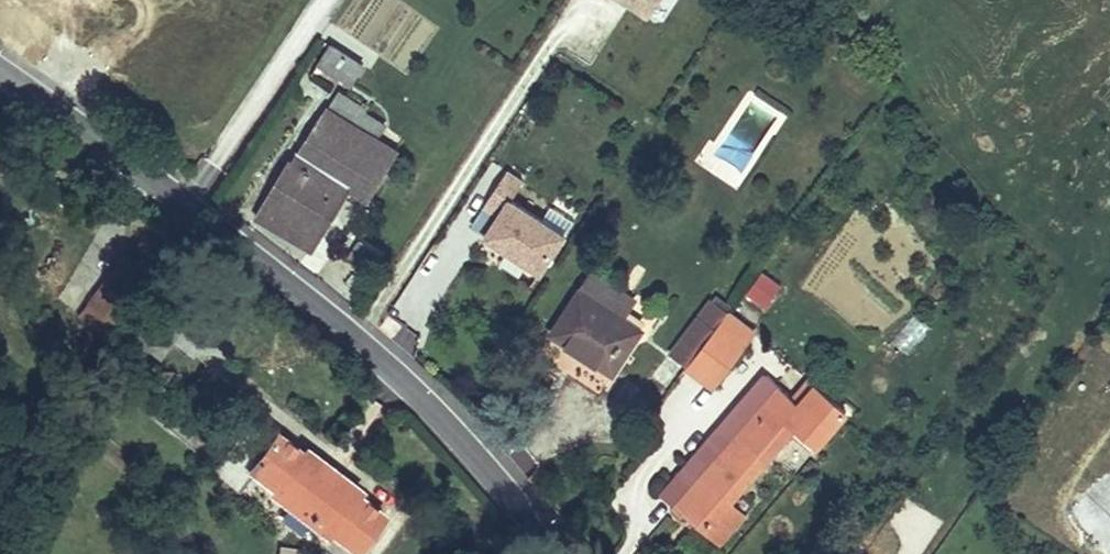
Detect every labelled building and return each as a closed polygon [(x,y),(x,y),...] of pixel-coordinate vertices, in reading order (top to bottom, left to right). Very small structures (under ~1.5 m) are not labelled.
[(649,15),(659,0),(627,0),(649,15)] [(773,12),(786,20),(790,14),(777,5),(773,12)] [(319,64),(351,84),(363,65),(331,45),(319,64)] [(746,90),(701,167),(739,189),(784,112),(746,90)] [(289,159),(256,215),(311,248),(347,187),(368,200),(397,153),(375,139),(384,126),(365,112),(367,109),(344,95),(333,112),(327,109),(293,161),(289,159)] [(523,182),(507,171),(485,206),(500,215),(503,218),(499,224),(496,222),(486,237),(541,273),(565,236),(512,201),(523,182)] [(152,276),(123,255),(89,301),(118,323),(152,276)] [(767,308),(783,282),(761,269),(745,295),(767,308)] [(634,298),(593,272),(552,334),(613,374),(641,330),(622,317),(634,298)] [(118,323),(89,301),(74,323),(103,345),(118,323)] [(748,345),(721,324),(729,313),(713,301),(699,318),(671,356),(687,368),(714,389),(748,345)] [(912,310),(888,339),(907,354),(930,325),(912,310)] [(756,333),(729,313),(721,324),(748,345),(756,333)] [(801,406),(767,377),(661,496),(686,518),(688,515),(698,504),(711,516),(702,526),(720,543),(743,515),(729,503),(790,435),(809,414),(801,407),(801,406)] [(817,389),(809,381),(793,399),(801,406),(801,407),(817,389)] [(849,416),(817,389),(801,407),(809,414),(790,435),(799,443),(808,434),(822,446),(849,416)] [(205,413),(209,406),(200,401),(196,407),(205,413)] [(303,453),(276,433),(272,438),(252,423),(229,452),(235,456),(220,476),(224,479),(219,485),(230,494),(235,488),(238,491),(253,472),(276,490),(275,491),(292,505),(291,506),(309,520),(310,518),(327,531),(328,530),(356,551),(384,515),(356,494),(357,492),(339,479),(340,478),(322,464),(322,465),(304,452),(303,453)] [(822,446),(808,434),(799,443),(813,456),(822,446)] [(235,456),(229,452),(214,471),(220,476),(235,456)] [(880,553),(922,553),(939,517),(905,501),(880,553)] [(698,504),(688,515),(702,526),(711,516),(698,504)]
